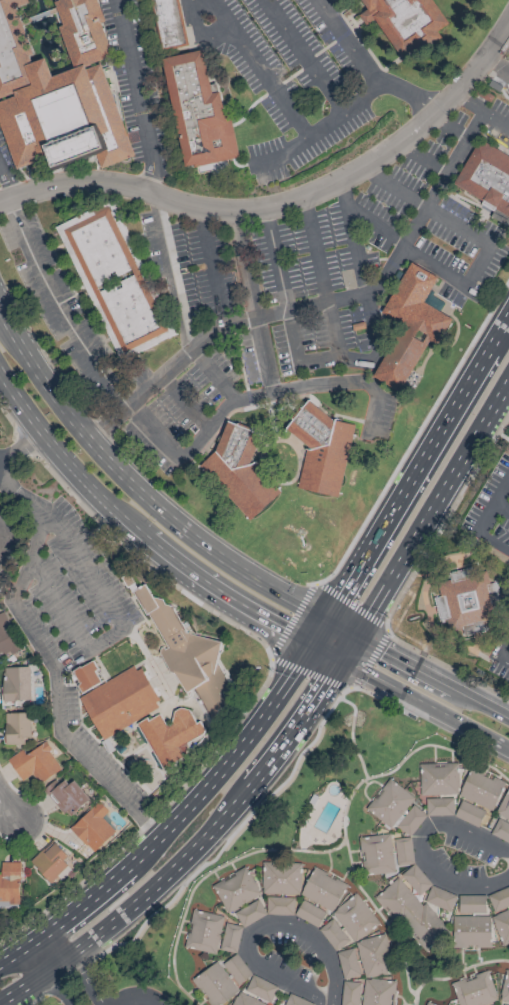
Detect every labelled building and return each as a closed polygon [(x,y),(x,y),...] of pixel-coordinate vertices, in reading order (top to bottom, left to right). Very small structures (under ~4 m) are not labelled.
[(16,169),(48,157),(54,170),(93,155),(100,168),(134,155),(99,61),(111,56),(99,23),(104,21),(96,0),(0,0),(0,126),(16,169)] [(161,49),(187,45),(179,0),(153,0),(161,49)] [(399,58),(450,26),(434,0),(363,0),(399,58)] [(183,167),(236,158),(224,91),(212,93),(204,51),(164,58),(183,167)] [(475,142),(454,188),(508,214),(508,158),(475,142)] [(55,228),(120,361),(176,334),(110,201),(55,228)] [(438,277),(410,262),(382,314),(402,325),(374,378),(401,392),(428,340),(438,345),(452,318),(424,303),(438,277)] [(338,498),(356,421),(298,407),(292,436),(308,440),(297,488),(338,498)] [(252,460),(262,433),(227,421),(217,450),(202,462),(201,465),(236,507),(239,508),(249,520),(280,494),(252,460)] [(435,584),(491,570),(504,617),(447,632),(435,584)] [(220,642),(185,633),(172,606),(164,605),(161,599),(151,597),(145,585),(132,591),(143,614),(150,615),(165,647),(160,650),(182,695),(193,689),(207,717),(215,719),(217,709),(227,704),(221,692),(229,688),(216,661),(220,642)] [(20,648),(3,612),(0,613),(0,657),(20,648)] [(82,692),(103,681),(92,660),(70,672),(82,692)] [(137,665),(78,697),(101,739),(160,707),(137,665)] [(2,668),(3,701),(31,700),(30,667),(2,668)] [(162,771),(189,757),(182,744),(205,733),(199,720),(195,722),(186,706),(171,714),(175,722),(166,726),(159,713),(137,724),(162,771)] [(4,713),(5,745),(23,744),(23,738),(31,737),(30,713),(4,713)] [(61,769),(43,742),(25,755),(21,750),(7,760),(21,781),(32,774),(39,784),(61,769)] [(458,763),(420,763),(419,795),(457,795),(458,763)] [(458,795),(491,811),(505,783),(471,767),(458,795)] [(67,818),(89,799),(71,778),(61,787),(55,780),(44,790),(67,818)] [(415,798),(389,779),(366,810),(391,829),(393,825),(410,837),(426,815),(411,804),(415,798)] [(453,798),(425,799),(426,816),(453,815),(453,798)] [(108,811),(98,801),(69,828),(92,853),(115,832),(101,817),(108,811)] [(478,827),(485,811),(460,801),(454,817),(478,827)] [(508,835),(508,824),(498,818),(489,834),(505,842),(508,835)] [(362,876),(393,873),(390,835),(359,837),(362,876)] [(413,865),(411,837),(395,838),(396,866),(413,865)] [(51,841),(29,861),(49,883),(71,863),(51,841)] [(19,862),(0,862),(1,874),(0,874),(0,902),(20,902),(19,862)] [(300,896),(301,863),(262,862),(261,894),(300,896)] [(432,884),(413,863),(400,875),(418,896),(432,884)] [(260,896),(246,867),(212,884),(225,913),(260,896)] [(347,884),(314,867),(299,896),(332,912),(347,884)] [(399,876),(375,896),(423,954),(447,933),(399,876)] [(424,902),(450,911),(456,895),(430,886),(424,902)] [(487,895),(493,914),(491,915),(501,946),(508,944),(508,888),(487,895)] [(331,914),(355,943),(379,923),(355,894),(331,914)] [(485,895),(458,895),(458,914),(485,914),(485,895)] [(294,898),(266,897),(266,915),(294,915),(294,898)] [(240,927),(266,916),(259,900),(234,911),(240,927)] [(294,915),(317,927),(325,912),(302,900),(294,915)] [(215,954),(223,916),(192,910),(184,948),(215,954)] [(490,915),(453,916),(454,949),(491,948),(490,915)] [(318,929),(335,952),(349,941),(332,919),(318,929)] [(242,927),(225,923),(218,950),(235,954),(242,927)] [(355,940),(363,978),(393,972),(385,934),(355,940)] [(359,975),(354,948),(337,952),(342,979),(359,975)] [(222,964),(238,985),(252,975),(236,954),(222,964)] [(239,991),(216,961),(191,980),(210,1004),(221,1004),(239,991)] [(458,1004),(484,1004),(497,1000),(487,970),(450,983),(458,1004)] [(277,986),(252,975),(244,991),(270,1003),(277,986)] [(395,981),(364,978),(361,1004),(393,1004),(395,981)] [(342,982),(341,1004),(359,1004),(360,983),(342,982)] [(239,991),(232,1004),(267,1004),(239,991)] [(289,993),(284,1004),(315,1004),(289,993)]
